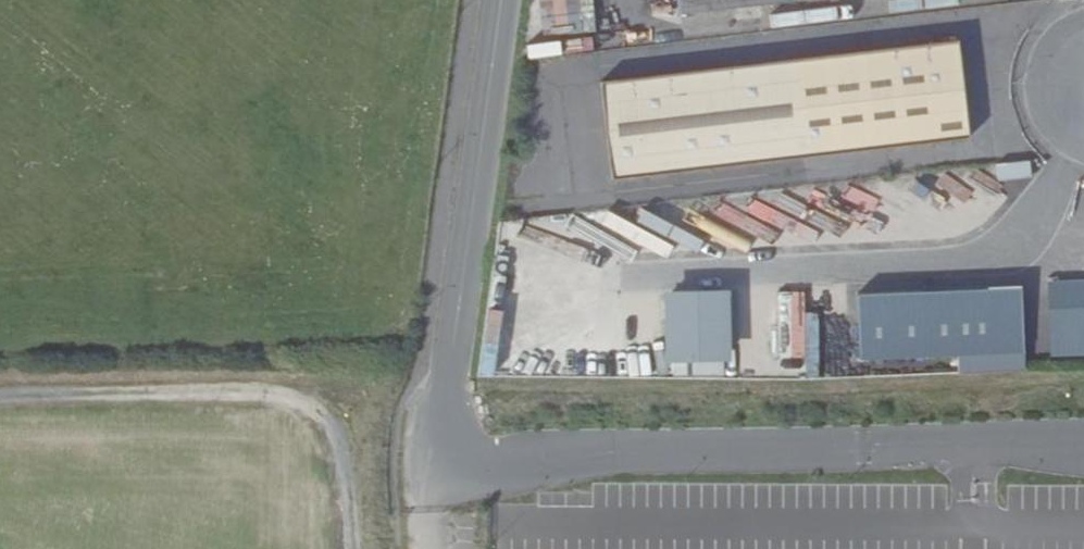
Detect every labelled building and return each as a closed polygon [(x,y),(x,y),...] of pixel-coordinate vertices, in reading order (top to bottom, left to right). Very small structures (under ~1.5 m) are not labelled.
[(671,27),(894,0),(668,0),(671,27)] [(951,42),(762,63),(596,82),(608,178),(759,161),(964,137),(951,42)] [(998,162),(1000,176),(1032,173),(1031,158),(998,162)] [(857,289),(859,359),(958,356),(959,371),(1028,369),(1026,285),(857,289)] [(670,360),(734,359),(733,286),(669,287),(670,360)] [(1041,302),(1042,336),(1083,333),(1083,301),(1041,302)] [(599,363),(633,364),(634,329),(600,329),(599,363)] [(590,351),(540,349),(540,332),(487,331),(486,366),(590,369),(590,351)] [(725,371),(725,359),(674,360),(674,371),(725,371)] [(928,359),(871,361),(871,373),(928,371),(928,359)]
